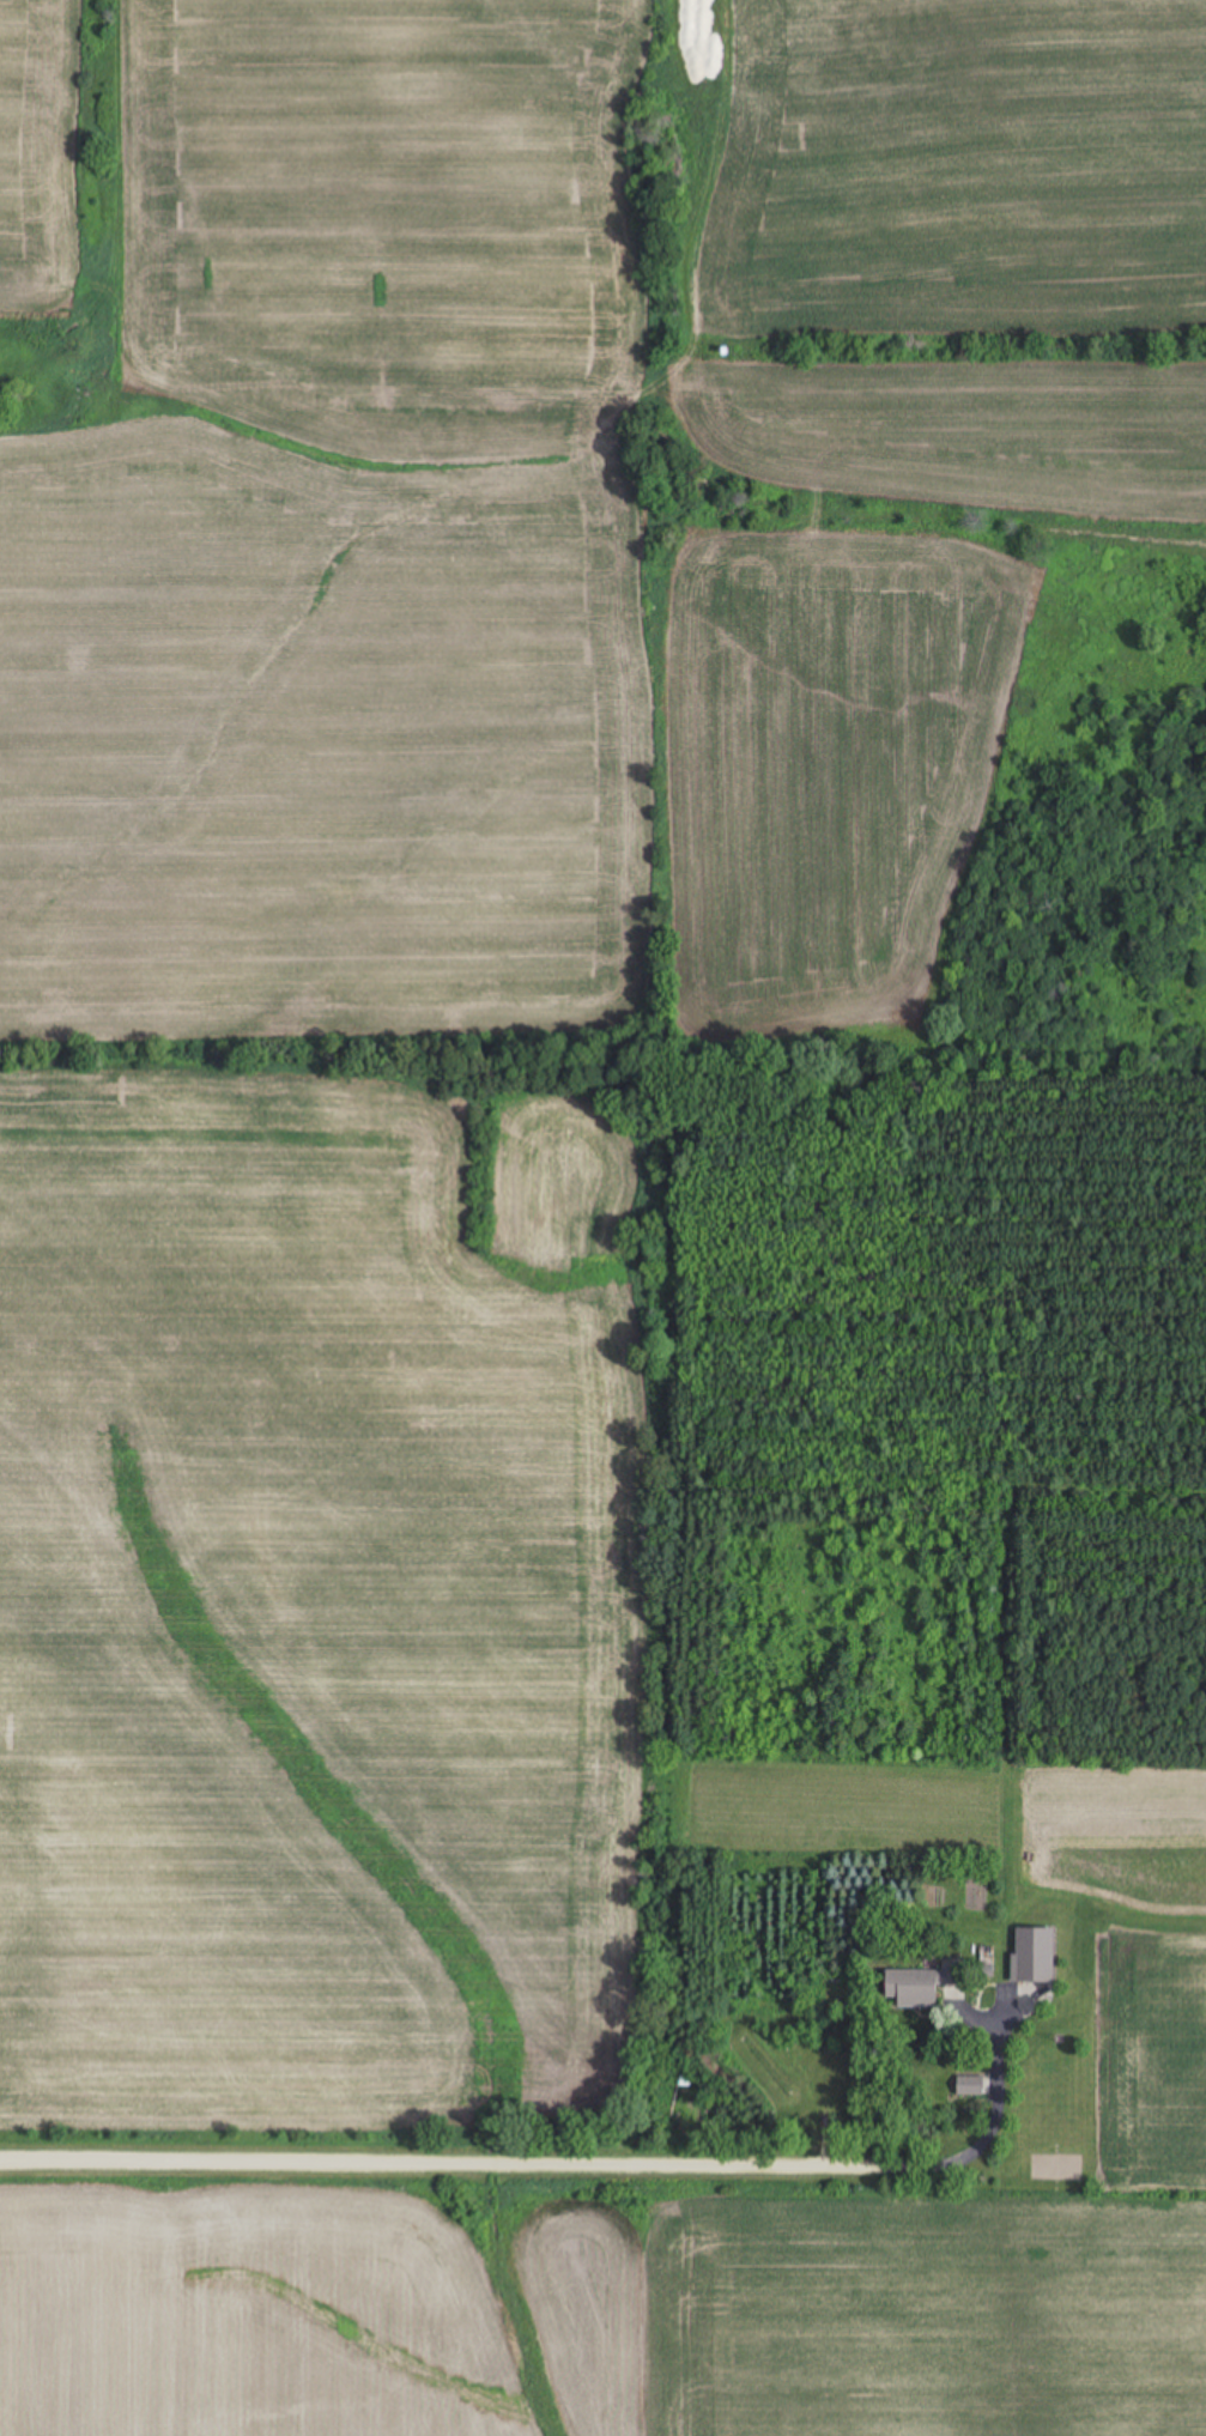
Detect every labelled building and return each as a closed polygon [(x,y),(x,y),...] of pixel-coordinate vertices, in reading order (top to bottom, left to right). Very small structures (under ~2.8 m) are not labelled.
[(1053,1930),(1013,1930),(1012,1981),(1053,1982),(1053,1930)] [(896,2007),(935,2007),(935,1983),(961,1983),(961,1960),(942,1960),(942,1970),(885,1970),(885,1997),(896,1997),(896,2007)] [(981,2077),(956,2077),(956,2095),(981,2095),(981,2077)]
